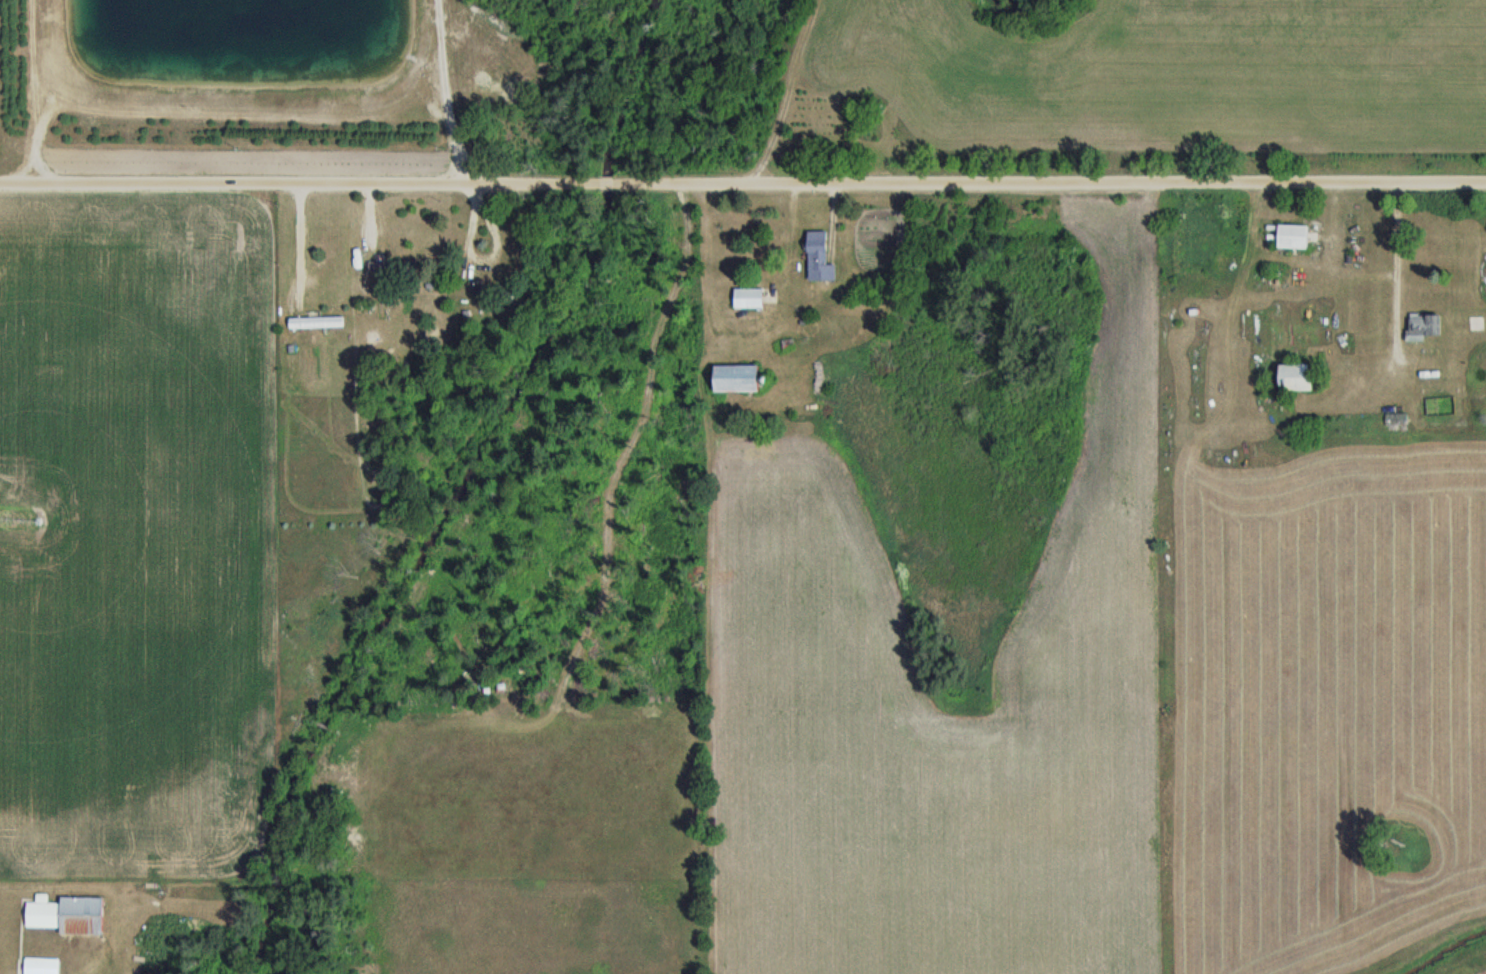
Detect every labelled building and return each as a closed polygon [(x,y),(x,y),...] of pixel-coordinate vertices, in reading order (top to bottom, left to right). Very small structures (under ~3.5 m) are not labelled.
[(1310,226),(1280,225),(1280,249),(1309,249),(1310,226)] [(829,231),(810,231),(810,281),(837,281),(837,264),(829,264),(829,231)] [(764,308),(764,288),(735,288),(735,308),(764,308)] [(1444,340),(1444,315),(1409,315),(1409,340),(1444,340)] [(290,318),(290,329),(344,329),(344,318),(290,318)] [(1284,392),(1317,392),(1317,365),(1284,365),(1284,392)] [(718,392),(762,392),(762,366),(718,366),(718,392)] [(1388,427),(1408,427),(1408,415),(1388,415),(1388,427)] [(27,928),(61,928),(61,935),(105,935),(105,897),(61,897),(61,903),(49,903),(50,895),(37,895),(37,903),(28,902),(27,928)] [(61,958),(25,958),(25,973),(61,973),(61,958)]
